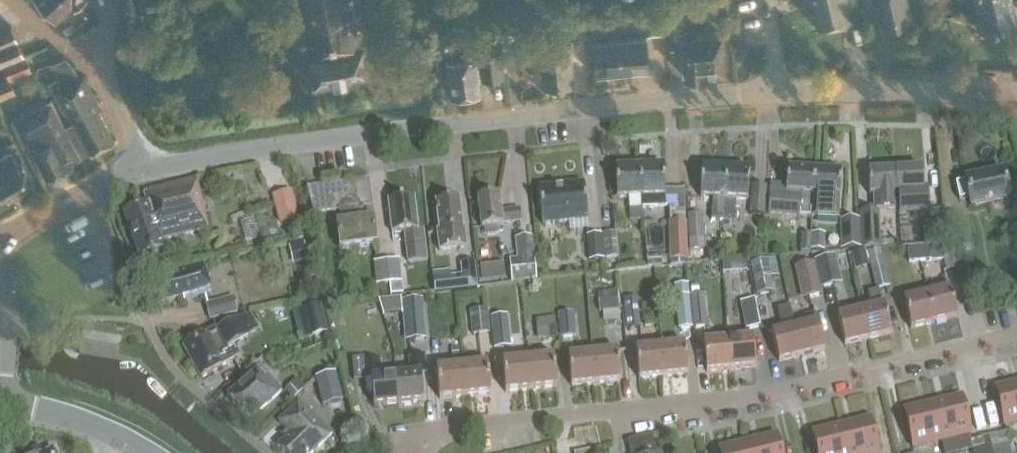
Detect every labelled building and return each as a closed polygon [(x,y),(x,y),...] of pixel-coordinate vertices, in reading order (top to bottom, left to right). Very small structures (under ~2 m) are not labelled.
[(55,18),(68,6),(71,9),(71,8),(72,8),(81,0),(37,0),(55,18)] [(298,24),(303,23),(304,28),(294,30),(298,48),(308,46),(309,51),(307,53),(313,82),(335,78),(335,80),(348,78),(348,77),(369,73),(362,42),(360,42),(356,25),(362,24),(359,10),(357,0),(293,0),(298,24)] [(816,25),(852,16),(849,0),(810,0),(816,25)] [(906,0),(873,0),(876,2),(881,24),(910,17),(906,0)] [(978,27),(1016,18),(1016,9),(1015,0),(971,0),(978,27)] [(606,34),(604,21),(593,22),(595,35),(606,34)] [(11,24),(0,28),(0,63),(23,53),(11,24)] [(573,35),(572,25),(533,29),(534,39),(532,39),(533,53),(539,53),(542,84),(573,81),(571,50),(574,49),(573,35)] [(650,69),(646,32),(592,38),(595,74),(632,71),(631,62),(647,60),(648,70),(650,69)] [(724,49),(722,34),(694,36),(694,37),(679,38),(680,58),(683,57),(685,76),(704,74),(704,73),(724,72),(722,49),(724,49)] [(504,76),(501,48),(481,50),(480,46),(471,47),(457,48),(458,58),(446,59),(450,94),(480,91),(479,78),(504,76)] [(31,69),(25,54),(3,63),(9,77),(9,78),(31,69)] [(70,122),(66,124),(77,147),(87,142),(91,150),(114,138),(98,107),(101,105),(83,73),(79,75),(72,63),(65,56),(49,62),(56,76),(47,81),(53,91),(70,122)] [(9,78),(9,77),(0,81),(0,96),(14,91),(9,78)] [(77,147),(66,124),(65,125),(51,96),(12,117),(19,132),(22,131),(46,175),(48,174),(50,177),(68,167),(67,164),(72,161),(71,160),(81,154),(77,147)] [(11,149),(0,155),(0,201),(35,181),(22,157),(17,160),(11,149)] [(639,167),(641,217),(641,207),(665,206),(664,196),(663,166),(639,167)] [(629,218),(641,217),(639,167),(615,168),(616,198),(628,198),(629,218)] [(722,218),(724,169),(700,168),(699,197),(712,198),(712,206),(711,205),(710,218),(722,218)] [(748,170),(724,169),(722,218),(735,219),(735,199),(747,199),(748,170)] [(810,216),(813,170),(786,169),(786,185),(769,184),(767,213),(810,216)] [(896,194),(898,194),(898,207),(899,215),(928,213),(927,191),(923,191),(922,169),(894,170),(896,194)] [(813,170),(810,216),(811,216),(837,218),(839,196),(840,172),(813,170)] [(896,194),(894,170),(867,171),(869,195),(873,195),(873,210),(861,211),(865,246),(880,245),(878,208),(898,207),(898,194),(896,194)] [(1008,198),(1003,172),(964,180),(965,182),(955,184),(959,200),(968,198),(970,207),(1008,198)] [(206,230),(195,180),(144,192),(145,194),(143,194),(147,205),(123,213),(138,257),(163,249),(162,242),(166,241),(165,239),(206,230)] [(372,205),(368,180),(307,189),(313,215),(339,211),(341,223),(336,223),(340,250),(376,245),(372,218),(363,219),(361,207),(372,205)] [(588,228),(583,184),(538,188),(541,225),(569,222),(570,230),(588,228)] [(766,186),(751,185),(749,215),(765,216),(766,186)] [(279,223),(296,219),(290,193),(272,198),(279,223)] [(500,212),(498,195),(477,198),(480,228),(482,228),(483,233),(486,236),(496,235),(499,232),(499,226),(502,226),(502,224),(520,222),(518,209),(500,212)] [(417,231),(412,198),(388,201),(391,234),(404,233),(407,263),(427,261),(424,230),(417,231)] [(462,229),(458,200),(435,203),(439,232),(436,232),(439,252),(466,249),(463,229),(462,229)] [(865,246),(861,211),(860,211),(860,219),(839,220),(840,247),(865,246)] [(703,248),(702,214),(686,215),(688,249),(703,248)] [(941,244),(939,221),(921,222),(924,246),(941,244)] [(687,258),(686,222),(668,222),(669,259),(687,258)] [(618,256),(615,232),(602,234),(604,257),(618,256)] [(825,233),(811,233),(810,250),(824,251),(825,233)] [(603,259),(601,234),(585,235),(587,260),(603,259)] [(810,235),(800,234),(799,252),(809,253),(810,235)] [(536,280),(532,237),(514,238),(516,258),(509,259),(511,282),(536,280)] [(308,259),(304,242),(288,246),(292,263),(308,259)] [(939,246),(929,246),(930,260),(943,260),(945,270),(959,266),(953,242),(939,246)] [(929,246),(918,247),(918,261),(930,260),(929,246)] [(907,262),(918,261),(918,247),(906,247),(907,262)] [(860,310),(867,339),(890,333),(883,305),(882,305),(878,290),(889,287),(879,249),(865,253),(876,290),(868,293),(871,308),(860,310)] [(868,266),(864,250),(851,253),(855,269),(868,266)] [(748,254),(726,255),(726,271),(749,270),(748,254)] [(841,281),(834,255),(813,260),(820,287),(841,281)] [(402,294),(398,259),(372,262),(375,285),(388,283),(390,295),(402,294)] [(778,276),(774,259),(749,264),(756,295),(773,292),(770,277),(778,276)] [(484,281),(508,279),(507,262),(483,263),(484,281)] [(820,295),(813,263),(793,267),(801,299),(820,295)] [(160,276),(149,279),(156,304),(167,301),(182,296),(183,300),(211,293),(203,264),(160,276)] [(692,327),(688,283),(673,285),(677,328),(692,327)] [(698,294),(697,285),(689,286),(690,294),(698,294)] [(949,288),(926,294),(933,323),(956,317),(949,288)] [(599,311),(617,310),(616,291),(597,292),(599,311)] [(706,325),(702,294),(689,295),(693,327),(706,325)] [(910,329),(933,323),(926,294),(903,300),(910,329)] [(237,313),(232,296),(204,304),(209,321),(237,313)] [(639,327),(636,296),(623,297),(625,328),(639,327)] [(425,340),(423,299),(401,300),(404,341),(425,340)] [(760,326),(754,299),(739,302),(745,330),(760,326)] [(328,332),(320,304),(303,308),(310,337),(328,332)] [(778,361),(801,356),(794,327),(789,306),(777,309),(782,330),(771,333),(778,361)] [(489,333),(487,308),(469,310),(471,335),(489,333)] [(844,345),(867,339),(860,310),(837,316),(844,345)] [(574,336),(573,312),(557,313),(559,337),(574,336)] [(794,327),(801,356),(824,350),(817,321),(815,313),(803,316),(806,324),(794,327)] [(506,314),(490,316),(494,348),(510,346),(508,334),(506,314)] [(258,329),(250,315),(236,318),(239,322),(247,336),(258,329)] [(556,337),(554,317),(534,319),(537,340),(556,337)] [(228,324),(217,330),(215,328),(182,345),(200,378),(233,360),(226,347),(247,336),(239,322),(228,324)] [(727,340),(730,369),(755,367),(752,337),(727,340)] [(730,369),(727,340),(703,342),(706,372),(730,369)] [(660,346),(663,376),(687,374),(684,344),(660,346)] [(638,379),(663,376),(660,346),(635,349),(638,379)] [(592,353),(595,383),(619,381),(616,351),(592,353)] [(570,386),(595,383),(592,353),(567,356),(570,386)] [(410,374),(395,376),(398,404),(423,401),(418,355),(408,356),(410,374)] [(373,406),(398,404),(395,376),(381,377),(379,359),(364,361),(364,357),(351,359),(353,381),(370,379),(373,406)] [(553,357),(527,359),(530,390),(556,387),(553,357)] [(530,390),(527,359),(502,362),(505,392),(530,390)] [(487,364),(461,366),(464,396),(490,394),(487,364)] [(439,399),(464,396),(461,366),(436,369),(439,399)] [(281,393),(259,368),(226,396),(248,421),(281,393)] [(342,400),(334,373),(314,378),(321,406),(342,400)] [(296,379),(284,391),(292,399),(304,387),(296,379)] [(1016,423),(1016,381),(994,387),(1003,426),(1016,423)] [(931,402),(941,442),(970,435),(960,395),(931,402)] [(299,402),(278,423),(289,434),(277,446),(283,452),(312,452),(331,434),(299,402)] [(912,449),(941,442),(931,402),(903,409),(912,449)] [(840,425),(847,452),(877,452),(869,418),(840,425)] [(840,425),(811,432),(816,452),(847,452),(840,425)] [(997,442),(1009,439),(1007,432),(995,434),(997,442)] [(747,441),(750,452),(780,452),(775,434),(747,441)] [(652,435),(627,441),(630,452),(656,452),(652,435)] [(971,449),(983,446),(981,438),(969,441),(971,449)] [(747,441),(718,448),(719,452),(750,452),(747,441)]
